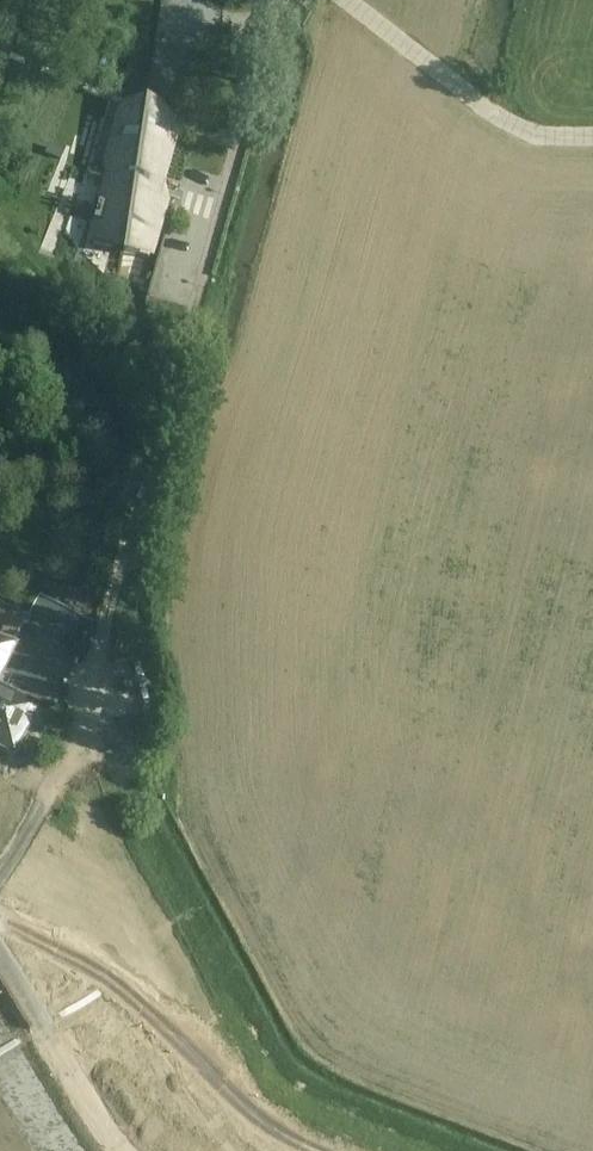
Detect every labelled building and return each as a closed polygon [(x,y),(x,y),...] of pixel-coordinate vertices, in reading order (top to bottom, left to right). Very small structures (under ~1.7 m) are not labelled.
[(163,119),(143,118),(143,119),(138,118),(139,113),(108,108),(93,163),(111,168),(101,206),(98,205),(93,222),(95,223),(90,242),(110,248),(113,238),(124,242),(123,251),(148,258),(164,202),(155,198),(175,126),(163,119)] [(0,688),(0,750),(13,757),(39,708),(0,688)]
